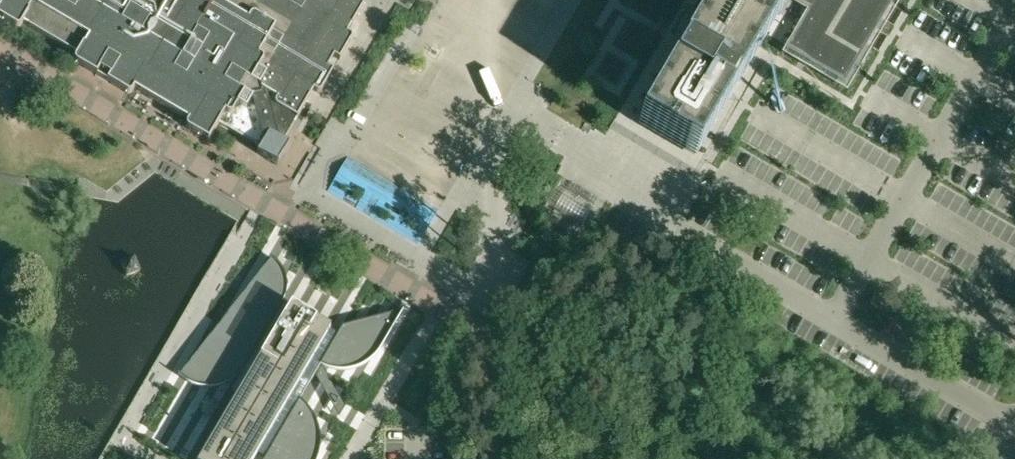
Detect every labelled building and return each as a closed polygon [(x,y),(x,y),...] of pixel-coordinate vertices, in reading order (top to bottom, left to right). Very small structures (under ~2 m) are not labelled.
[(152,101),(189,124),(188,126),(187,128),(187,129),(188,131),(209,143),(221,125),(260,149),(257,156),(277,168),(290,147),(284,143),(298,119),(314,92),(318,94),(319,95),(320,94),(321,94),(322,92),(334,73),(328,69),(334,59),(340,63),(352,41),(352,40),(352,39),(352,38),(351,38),(348,36),(364,8),(352,0),(234,0),(229,8),(216,0),(0,0),(0,21),(17,31),(18,31),(20,30),(21,30),(21,28),(23,26),(77,58),(75,61),(75,63),(75,64),(75,65),(76,65),(128,96),(130,96),(132,96),(133,95),(134,94),(135,92),(152,101)] [(691,44),(684,56),(647,122),(697,151),(734,86),(784,0),(717,0),(712,9),(691,44)] [(790,2),(809,13),(787,51),(844,85),(865,48),(875,32),(880,22),(892,2),(893,0),(787,0),(790,2)] [(140,270),(134,255),(120,261),(126,276),(140,270)] [(378,355),(405,311),(403,310),(402,312),(344,327),(339,335),(331,330),(292,307),(291,308),(284,303),(285,299),(286,296),(287,293),(287,288),(287,283),(286,279),(285,275),(283,270),(280,266),(276,261),(272,258),(271,260),(272,260),(182,377),(180,376),(179,376),(184,380),(190,384),(197,387),(206,389),(214,389),(222,387),(228,385),(239,404),(202,458),(256,458),(259,454),(266,458),(319,458),(321,450),(322,441),(321,432),(319,425),(315,417),(310,410),(302,401),(323,366),(329,368),(335,370),(342,371),(349,371),(355,370),(363,367),(369,364),(374,360),(378,355)]
